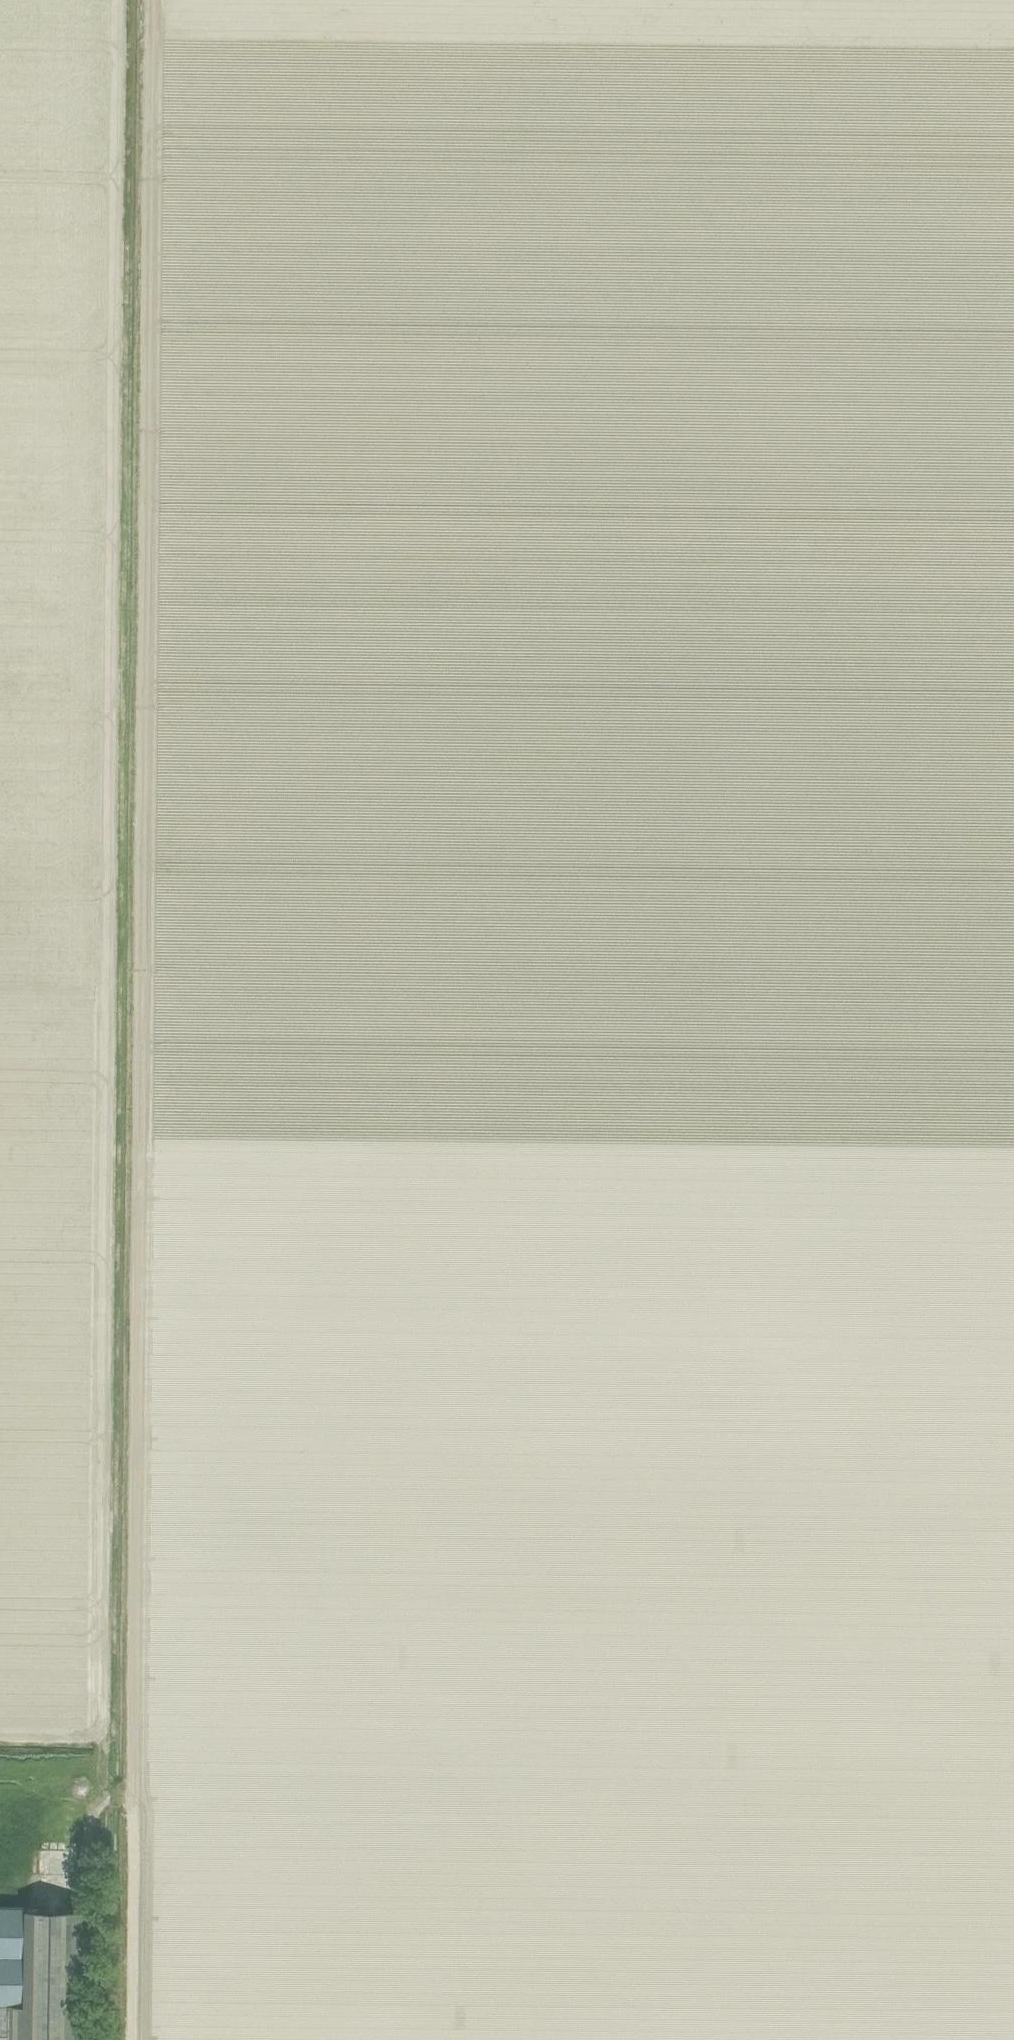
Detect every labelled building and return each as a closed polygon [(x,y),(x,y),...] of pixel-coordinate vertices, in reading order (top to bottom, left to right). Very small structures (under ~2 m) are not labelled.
[(0,1908),(0,2039),(92,2039),(93,1909),(0,1908)]
